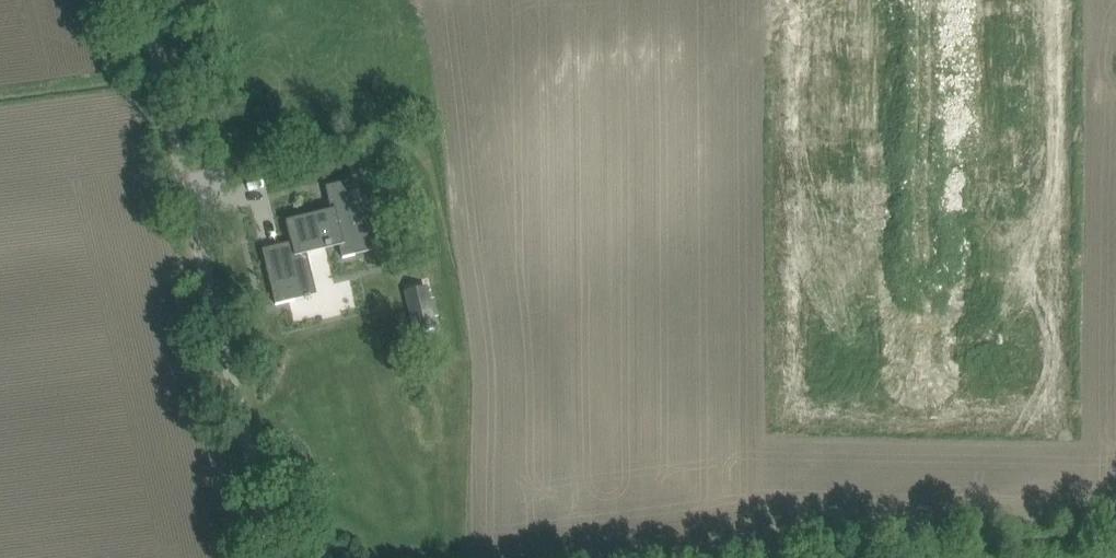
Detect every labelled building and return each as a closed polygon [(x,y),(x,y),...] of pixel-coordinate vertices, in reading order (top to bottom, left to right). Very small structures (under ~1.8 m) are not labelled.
[(366,230),(355,180),(335,184),(339,202),(318,207),(323,234),(305,238),(304,235),(299,237),(299,239),(291,240),(288,224),(275,227),(276,231),(264,234),(268,254),(265,254),(273,291),(272,291),(275,301),(303,295),(297,267),(306,265),(307,270),(342,262),(338,243),(334,244),(334,242),(349,238),(348,233),(366,230)] [(438,325),(431,295),(407,301),(415,331),(438,325)]
